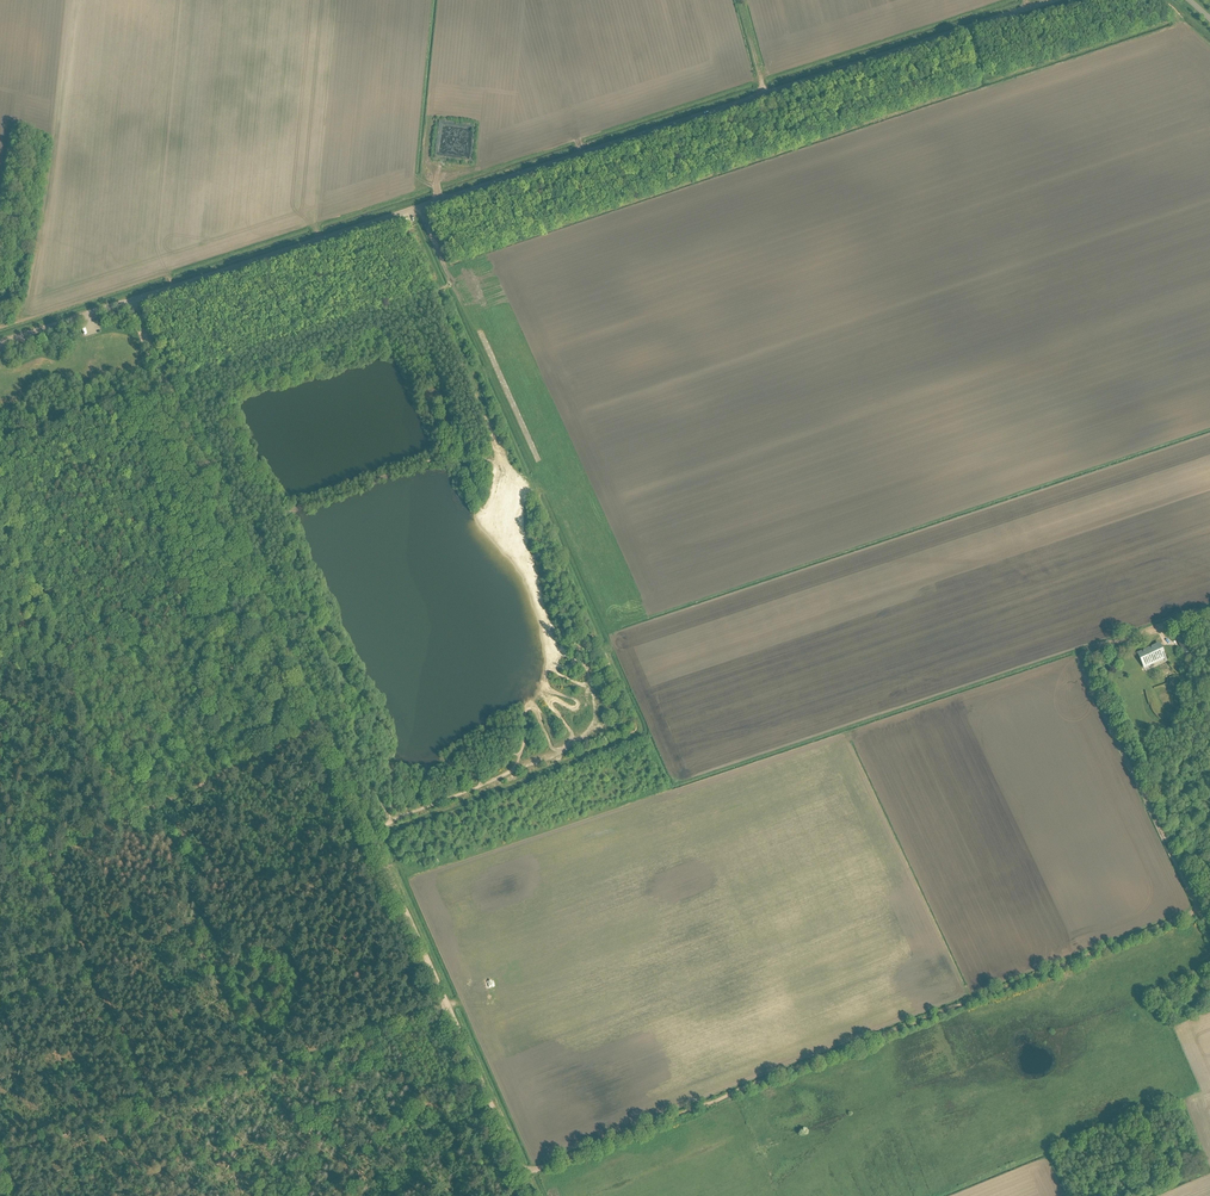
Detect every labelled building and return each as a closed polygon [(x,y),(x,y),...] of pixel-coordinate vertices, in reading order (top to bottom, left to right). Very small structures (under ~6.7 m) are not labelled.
[(1184,636),(1179,638),(1176,639),(1183,655),(1191,651),(1184,636)] [(1148,651),(1139,655),(1145,667),(1165,658),(1160,646),(1152,649),(1151,649),(1148,650),(1148,651)]
